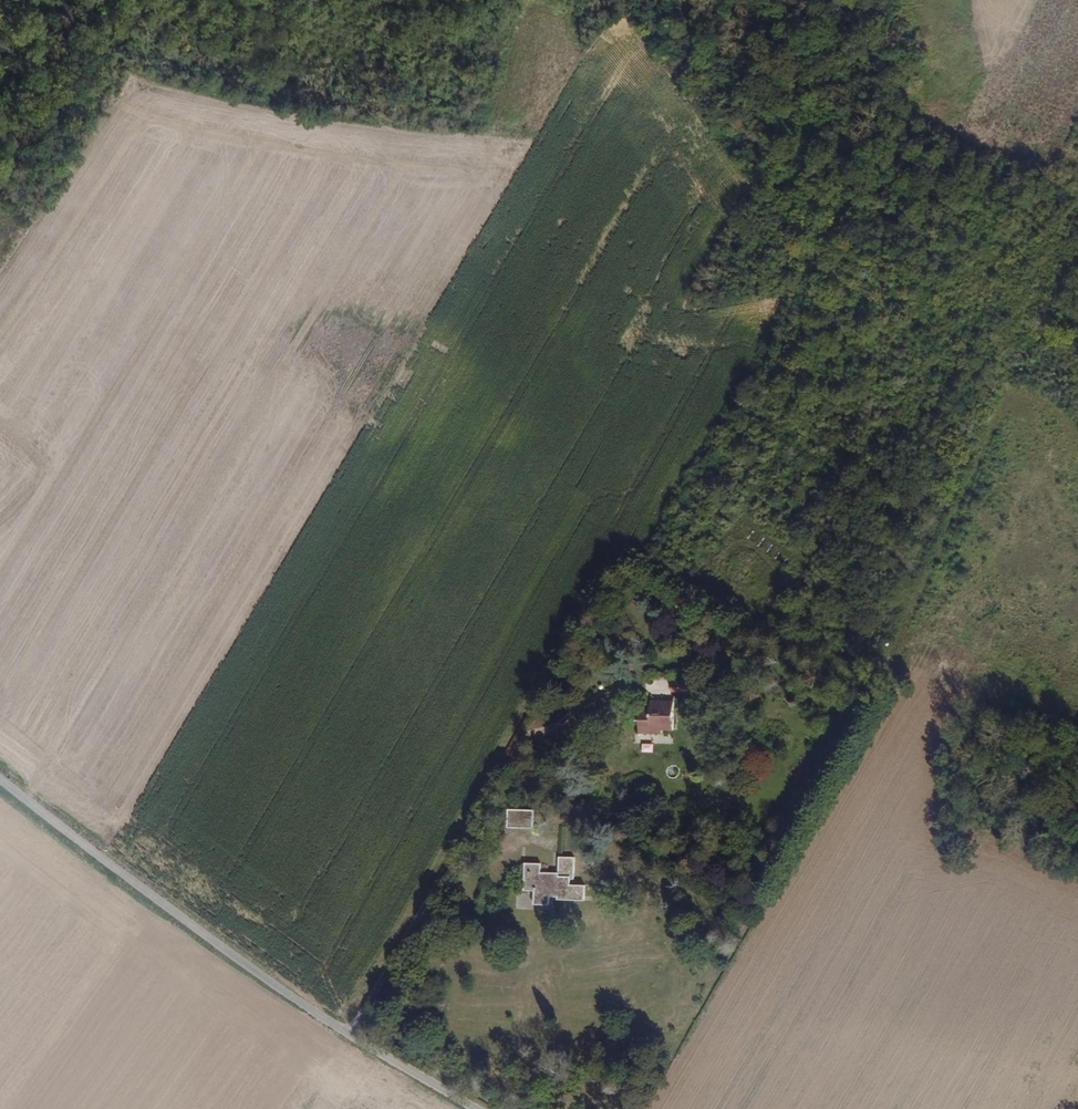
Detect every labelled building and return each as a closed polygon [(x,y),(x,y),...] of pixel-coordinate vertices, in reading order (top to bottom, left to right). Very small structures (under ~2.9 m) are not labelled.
[(118,51),(109,47),(105,55),(115,59),(118,51)] [(691,698),(691,685),(672,684),(672,697),(691,698)] [(671,735),(672,704),(649,703),(648,710),(637,710),(636,737),(658,738),(661,734),(671,735)] [(508,807),(508,826),(534,826),(534,808),(508,807)] [(586,906),(586,889),(574,889),(572,886),(576,882),(575,877),(576,862),(575,860),(559,860),(558,880),(553,880),(550,877),(542,876),(541,868),(524,867),(523,896),(534,897),(533,911),(552,912),(552,903),(559,903),(559,906),(586,906)]
